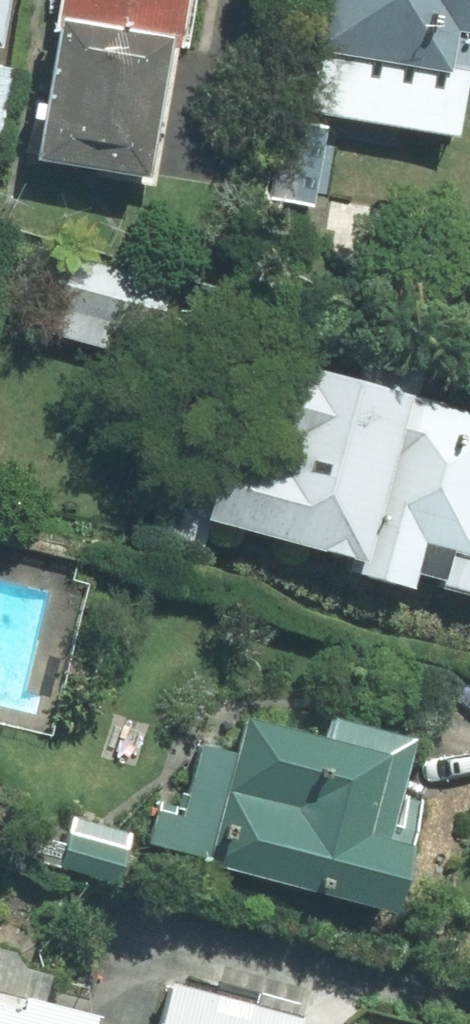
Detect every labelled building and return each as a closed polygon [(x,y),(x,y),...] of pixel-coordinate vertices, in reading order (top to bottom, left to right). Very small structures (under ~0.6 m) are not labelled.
[(2,140),(19,0),(0,0),(0,140),(2,140)] [(200,0),(66,0),(45,151),(166,168),(186,28),(196,30),(200,0)] [(312,104),(464,126),(469,83),(469,0),(327,0),(312,104)] [(61,251),(44,327),(160,352),(176,276),(61,251)] [(308,356),(306,365),(293,362),(277,423),(292,427),(287,448),(235,435),(215,511),(372,551),(368,566),(417,579),(422,562),(449,569),(446,579),(469,585),(469,397),(308,356)] [(161,799),(151,840),(401,899),(418,829),(396,824),(418,728),(333,708),(329,724),(251,705),(242,740),(203,731),(186,805),(161,799)] [(63,811),(56,844),(126,859),(133,826),(63,811)] [(0,940),(0,1023),(98,1023),(103,1005),(41,988),(50,953),(0,940)] [(345,1019),(179,976),(166,1023),(344,1023),(345,1019)]
